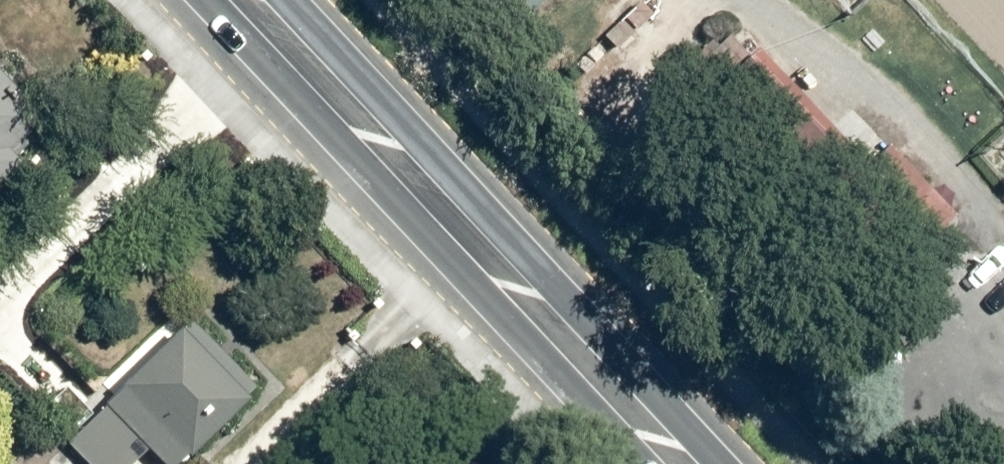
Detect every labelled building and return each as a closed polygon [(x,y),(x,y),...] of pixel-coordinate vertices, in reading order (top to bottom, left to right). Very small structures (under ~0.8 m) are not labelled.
[(534,14),(553,0),(520,0),(534,14)] [(879,296),(957,216),(889,144),(872,164),(742,33),(672,94),(879,296)] [(0,72),(0,184),(24,165),(13,153),(48,117),(0,72)] [(71,445),(91,463),(137,463),(151,450),(166,463),(182,463),(258,388),(194,322),(71,445)]
